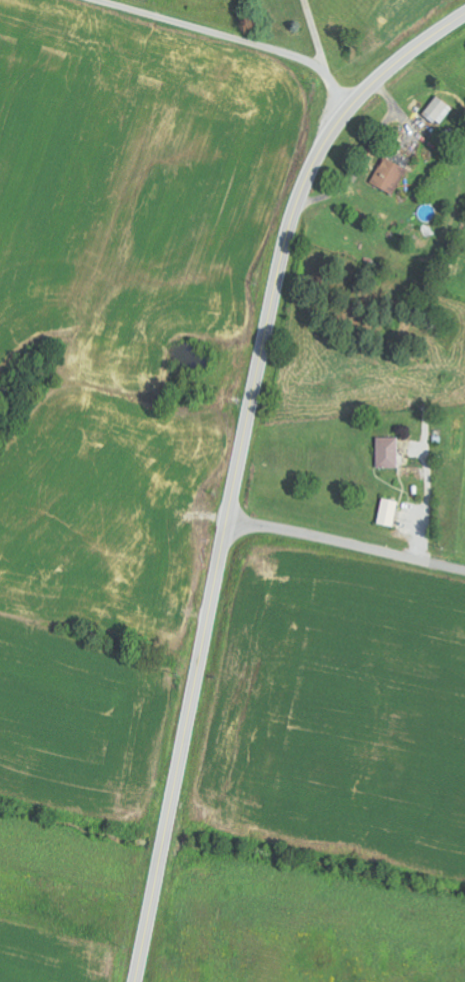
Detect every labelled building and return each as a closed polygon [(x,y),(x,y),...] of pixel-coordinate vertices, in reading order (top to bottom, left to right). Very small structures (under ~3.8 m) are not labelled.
[(442,127),(456,108),(438,95),(425,114),(442,127)] [(371,185),(396,195),(407,169),(383,158),(371,185)] [(397,438),(376,438),(377,469),(398,468),(397,438)] [(378,524),(394,527),(400,502),(383,498),(378,524)]
